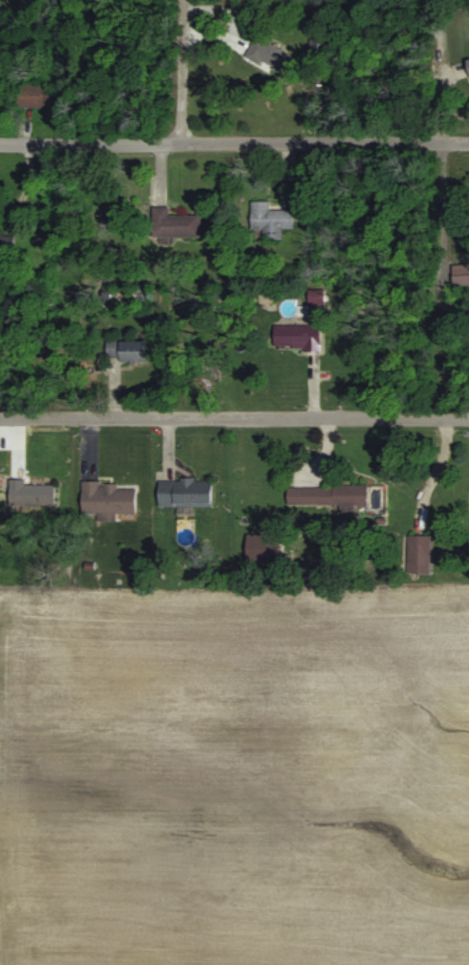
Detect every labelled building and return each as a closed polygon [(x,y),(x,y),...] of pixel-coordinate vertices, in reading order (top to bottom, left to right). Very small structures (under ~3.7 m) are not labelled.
[(246,56),(289,76),(298,55),(255,36),(246,56)] [(54,83),(18,83),(18,106),(54,106),(54,83)] [(252,230),(261,230),(262,239),(282,239),(282,229),(294,228),(294,210),(270,210),(269,201),(251,201),(252,230)] [(153,207),(153,238),(201,238),(201,215),(169,215),(169,207),(153,207)] [(2,247),(16,248),(16,235),(4,235),(4,233),(0,233),(0,254),(2,254),(2,247)] [(321,349),(321,325),(274,325),(274,349),(321,349)] [(147,360),(147,340),(106,340),(106,360),(147,360)] [(213,506),(213,479),(159,479),(159,506),(213,506)] [(118,487),(118,481),(82,481),(82,514),(136,514),(136,487),(118,487)] [(9,506),(55,506),(56,482),(10,482),(9,506)] [(367,505),(367,485),(288,485),(288,505),(367,505)] [(430,535),(408,535),(408,563),(430,563),(430,535)]
